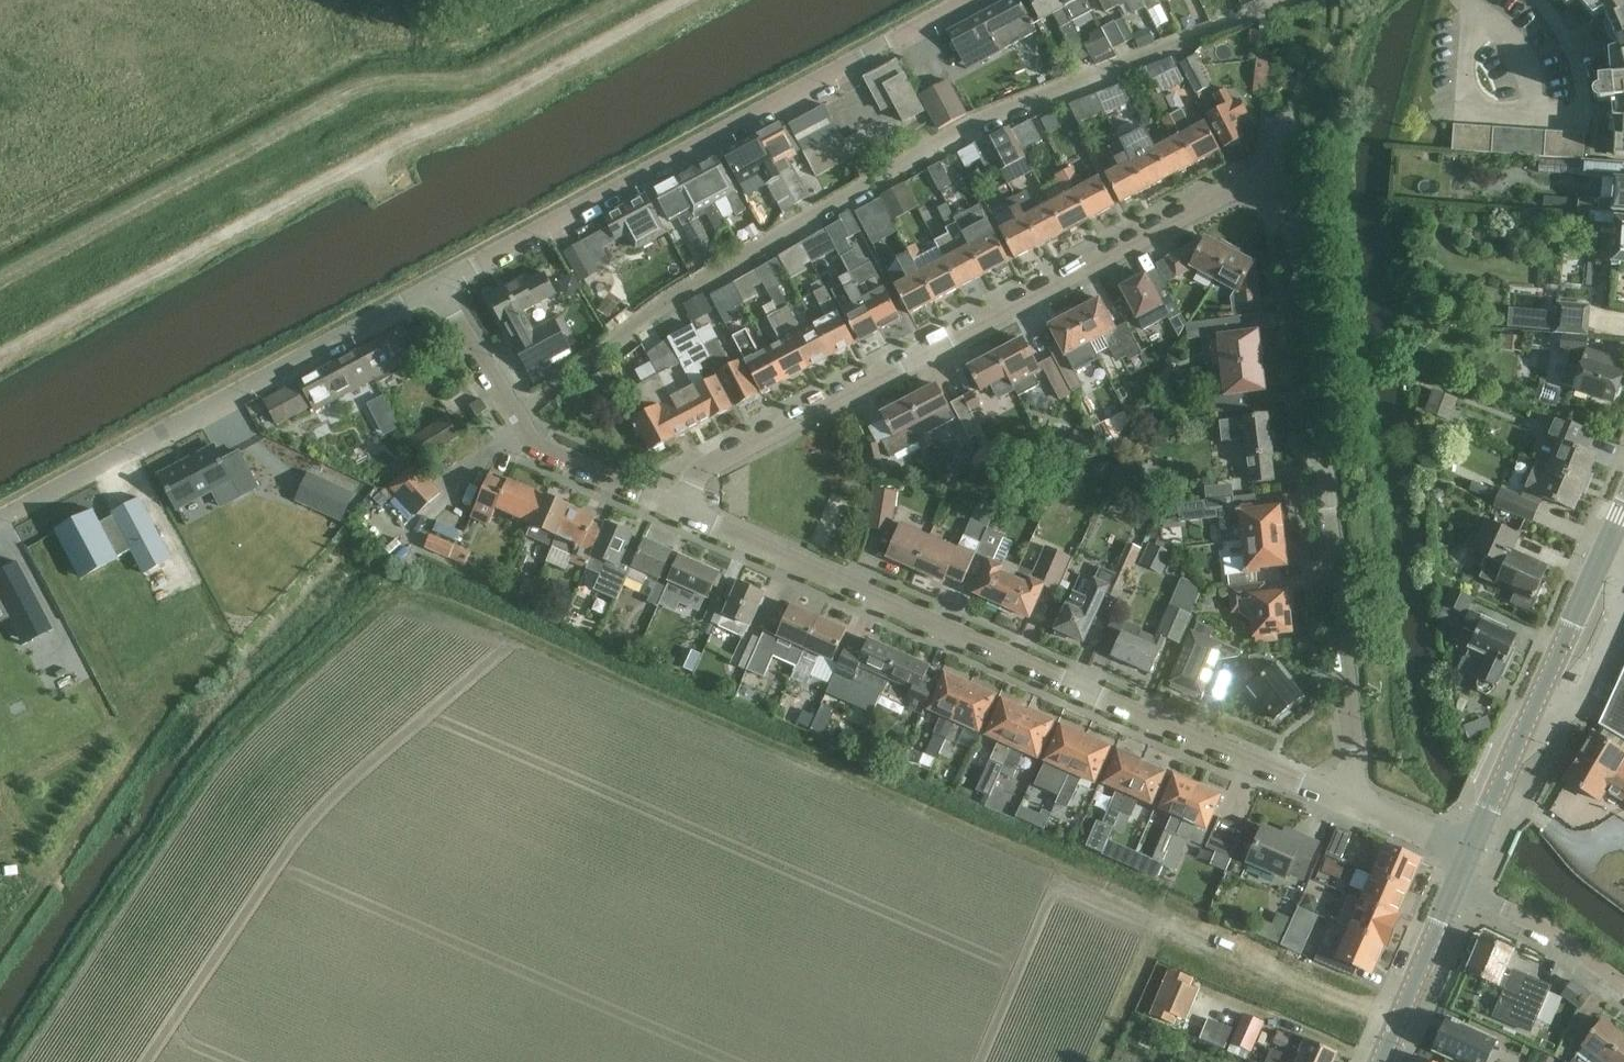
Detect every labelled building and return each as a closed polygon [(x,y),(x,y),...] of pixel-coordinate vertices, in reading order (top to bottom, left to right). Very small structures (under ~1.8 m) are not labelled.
[(1028,15),(1020,0),(1009,0),(947,33),(964,65),(1034,27),(1028,15)] [(1041,23),(1054,16),(1061,28),(1059,29),(1078,63),(1090,56),(1084,44),(1073,23),(1060,0),(1029,0),(1041,23)] [(1073,23),(1093,12),(1087,0),(1060,0),(1073,23)] [(1106,13),(1119,6),(1116,0),(1099,0),(1106,13)] [(1119,6),(1128,1),(1136,14),(1146,7),(1142,0),(1116,0),(1119,6)] [(1146,7),(1148,11),(1158,6),(1154,0),(1142,0),(1146,7)] [(1166,2),(1172,16),(1188,9),(1184,0),(1171,0),(1166,2)] [(1594,18),(1604,13),(1606,16),(1605,23),(1606,29),(1607,33),(1623,25),(1623,0),(1578,0),(1594,18)] [(1187,18),(1182,20),(1186,29),(1196,25),(1194,20),(1187,18)] [(1101,28),(1113,50),(1126,43),(1134,39),(1123,19),(1116,23),(1116,22),(1102,29),(1102,27),(1101,28)] [(1259,30),(1258,44),(1269,45),(1272,23),(1266,23),(1260,22),(1260,25),(1259,30)] [(1607,33),(1609,36),(1613,41),(1619,45),(1618,45),(1620,49),(1609,53),(1611,78),(1599,79),(1599,89),(1597,89),(1594,91),(1593,94),(1593,98),(1595,101),(1599,103),(1612,101),(1613,112),(1609,114),(1607,118),(1610,122),(1614,123),(1615,138),(1616,138),(1614,156),(1623,157),(1623,25),(1607,33)] [(1092,40),(1084,44),(1090,56),(1092,60),(1114,52),(1113,50),(1101,28),(1089,34),(1092,40)] [(1149,29),(1134,35),(1140,49),(1155,44),(1149,29)] [(1272,40),(1271,84),(1287,85),(1288,41),(1272,40)] [(1114,52),(1092,60),(1095,65),(1117,57),(1114,52)] [(1194,58),(1181,64),(1196,95),(1209,89),(1194,58)] [(865,78),(868,82),(882,110),(894,103),(905,122),(923,112),(913,93),(907,81),(896,61),(893,63),(868,76),(869,76),(865,78)] [(1149,75),(1150,78),(1159,94),(1184,83),(1174,63),(1149,75)] [(948,81),(921,96),(939,129),(966,114),(948,81)] [(1131,105),(1122,88),(1121,85),(1096,95),(1106,114),(1131,105)] [(1226,89),(1214,95),(1222,109),(1208,116),(1225,148),(1244,138),(1238,126),(1243,123),(1240,117),(1248,113),(1241,100),(1233,104),(1226,89)] [(1069,105),(1079,124),(1106,114),(1096,95),(1069,105)] [(853,158),(836,125),(825,105),(813,112),(841,165),(853,158)] [(841,165),(813,112),(801,118),(829,171),(841,165)] [(1176,128),(1180,136),(1195,164),(1220,151),(1205,123),(1192,130),(1188,121),(1184,123),(1178,112),(1169,116),(1176,128)] [(1053,115),(1042,121),(1048,132),(1059,126),(1053,115)] [(1168,132),(1176,128),(1169,116),(1162,121),(1168,132)] [(829,171),(801,118),(789,125),(799,144),(815,174),(817,178),(829,171)] [(1043,142),(1041,140),(1031,120),(1012,131),(1023,152),(1043,142)] [(758,135),(774,164),(776,164),(790,191),(802,185),(787,158),(796,153),(780,123),(758,135)] [(879,124),(862,131),(866,141),(883,134),(879,124)] [(1465,152),(1467,126),(1454,125),(1452,151),(1465,152)] [(1479,153),(1480,127),(1467,126),(1465,152),(1479,153)] [(1023,152),(1012,131),(1010,127),(986,139),(1003,172),(1027,159),(1023,152)] [(1492,154),(1493,128),(1480,127),(1479,153),(1492,154)] [(1505,155),(1507,129),(1493,128),(1492,154),(1505,155)] [(1146,190),(1170,177),(1156,149),(1146,129),(1121,142),(1146,190)] [(1518,156),(1520,129),(1507,129),(1505,155),(1518,156)] [(1531,157),(1533,130),(1520,129),(1518,156),(1531,157)] [(1544,157),(1546,131),(1533,130),(1531,157),(1544,157)] [(1557,158),(1559,132),(1546,131),(1544,157),(1557,158)] [(1571,159),(1572,133),(1559,132),(1557,158),(1571,159)] [(1584,160),(1586,134),(1572,133),(1571,159),(1584,160)] [(758,135),(738,146),(754,176),(755,175),(763,177),(783,212),(797,204),(774,164),(758,135)] [(1170,177),(1195,164),(1180,136),(1156,149),(1170,177)] [(971,174),(986,166),(982,158),(992,153),(985,140),(960,152),(971,174)] [(1106,175),(1121,203),(1146,190),(1121,142),(1110,148),(1116,160),(1115,160),(1119,168),(1106,175)] [(739,183),(754,176),(738,146),(723,154),(739,183)] [(736,216),(746,210),(717,157),(697,168),(713,197),(724,191),(736,216)] [(1621,213),(1623,213),(1623,163),(1582,160),(1581,176),(1613,179),(1612,198),(1601,200),(1578,199),(1577,211),(1589,212),(1621,213)] [(953,185),(951,182),(941,163),(928,170),(940,192),(953,185)] [(717,232),(720,231),(729,226),(713,197),(697,168),(676,179),(696,216),(706,210),(717,232)] [(1065,172),(1089,220),(1115,206),(1100,178),(1085,187),(1080,178),(1078,179),(1073,168),(1065,172)] [(1050,205),(1065,233),(1089,220),(1065,172),(1057,176),(1067,196),(1050,205)] [(715,253),(695,216),(696,216),(676,179),(654,191),(670,220),(686,211),(692,221),(684,225),(695,246),(688,249),(693,259),(700,255),(702,260),(703,260),(707,266),(714,263),(710,256),(715,253)] [(905,185),(893,192),(881,198),(881,199),(880,199),(889,216),(892,221),(904,214),(917,207),(905,185)] [(1015,198),(1040,246),(1065,233),(1050,205),(1037,212),(1026,192),(1015,198)] [(646,195),(605,217),(617,239),(632,231),(640,247),(666,233),(646,195)] [(1544,196),(1543,208),(1574,211),(1575,198),(1544,196)] [(1014,224),(1001,231),(1016,259),(1040,246),(1015,198),(1015,197),(1003,203),(1014,224)] [(856,213),(867,234),(879,227),(877,223),(889,216),(880,199),(856,213)] [(984,275),(955,220),(956,219),(948,205),(939,210),(949,230),(947,230),(949,234),(935,242),(938,247),(939,247),(960,288),(984,275)] [(1623,265),(1623,219),(1620,219),(1621,213),(1589,212),(1588,227),(1614,229),(1611,263),(1623,265)] [(956,219),(955,220),(984,275),(996,269),(998,273),(1009,268),(1006,263),(1010,262),(988,220),(973,229),(965,214),(956,219)] [(828,229),(880,330),(901,319),(871,263),(869,260),(857,258),(847,241),(851,238),(841,221),(828,229)] [(880,330),(828,229),(803,243),(813,263),(824,257),(820,248),(833,241),(850,274),(839,280),(853,305),(842,311),(859,342),(880,330)] [(1167,258),(1177,278),(1194,269),(1214,280),(1230,250),(1206,238),(1203,244),(1199,242),(1167,258)] [(582,243),(564,253),(581,281),(599,271),(582,243)] [(812,264),(813,263),(803,243),(779,257),(787,270),(787,271),(791,280),(807,271),(805,266),(811,262),(812,264)] [(939,247),(938,247),(922,256),(916,246),(909,249),(935,301),(960,288),(939,247)] [(895,287),(910,314),(935,301),(909,249),(907,250),(909,254),(898,259),(909,279),(895,287)] [(1230,250),(1214,280),(1234,290),(1230,298),(1232,318),(1240,317),(1260,314),(1255,272),(1251,269),(1254,263),(1230,250)] [(756,271),(764,283),(769,294),(782,287),(776,276),(787,271),(787,270),(779,257),(756,271)] [(734,283),(735,284),(745,303),(758,296),(754,289),(764,283),(756,271),(734,283)] [(528,372),(571,349),(556,319),(532,332),(521,313),(557,294),(546,273),(526,284),(523,280),(489,298),(502,324),(504,323),(514,342),(512,343),(528,372)] [(1176,305),(1165,310),(1163,306),(1146,274),(1121,288),(1137,319),(1139,318),(1145,329),(1167,317),(1169,321),(1181,315),(1176,305)] [(735,284),(711,297),(726,324),(740,317),(735,308),(745,303),(735,284)] [(827,319),(817,324),(833,355),(855,344),(826,289),(814,295),(827,319)] [(714,311),(707,299),(704,294),(684,305),(693,323),(714,311)] [(1091,344),(1097,357),(1099,356),(1092,343),(1105,337),(1114,355),(1121,358),(1126,355),(1130,361),(1143,354),(1126,323),(1116,329),(1100,299),(1075,312),(1091,344)] [(605,301),(598,310),(609,318),(616,308),(605,301)] [(808,368),(779,313),(773,303),(763,308),(782,343),(771,349),(781,367),(777,369),(783,381),(808,368)] [(1591,307),(1556,305),(1554,332),(1589,335),(1591,307)] [(779,313),(808,368),(830,357),(813,326),(810,328),(802,313),(794,318),(789,308),(779,313)] [(1075,312),(1049,326),(1059,344),(1049,349),(1054,358),(1059,367),(1070,388),(1079,383),(1074,372),(1099,359),(1097,357),(1091,344),(1075,312)] [(1240,317),(1232,318),(1186,324),(1188,340),(1217,336),(1221,367),(1263,362),(1259,330),(1242,333),(1240,317)] [(817,324),(813,326),(830,357),(833,355),(817,324)] [(733,408),(722,389),(716,378),(705,384),(698,371),(702,369),(700,365),(711,359),(705,347),(694,326),(669,339),(683,363),(682,364),(692,383),(693,383),(712,419),(733,408)] [(360,350),(377,382),(419,359),(402,327),(360,350)] [(762,393),(783,381),(777,369),(781,367),(771,349),(760,355),(747,330),(733,338),(762,393)] [(1615,361),(1595,354),(1586,351),(1588,338),(1561,335),(1559,350),(1569,351),(1567,366),(1568,366),(1562,385),(1614,402),(1623,373),(1613,369),(1615,361)] [(689,431),(712,419),(693,383),(692,383),(682,364),(683,363),(669,339),(648,355),(659,375),(689,431)] [(758,395),(748,375),(741,362),(730,368),(728,363),(731,362),(719,339),(705,347),(711,359),(737,406),(758,395)] [(995,354),(1014,390),(1015,390),(1018,396),(1038,386),(1034,376),(1042,372),(1024,339),(995,354)] [(266,400),(279,424),(313,406),(316,412),(376,380),(376,382),(377,382),(360,350),(266,400)] [(968,368),(979,388),(981,392),(992,387),(998,398),(1014,390),(995,354),(968,368)] [(1070,388),(1059,367),(1054,358),(1043,364),(1061,399),(1067,396),(1069,401),(1075,397),(1073,393),(1070,388)] [(1210,414),(1229,411),(1250,409),(1249,394),(1266,391),(1263,362),(1221,367),(1225,397),(1209,399),(1210,414)] [(1162,375),(1174,383),(1181,372),(1168,364),(1162,375)] [(651,451),(689,431),(659,375),(635,388),(646,407),(647,406),(650,411),(631,421),(640,438),(643,436),(651,451)] [(1174,383),(1162,375),(1155,386),(1167,394),(1174,383)] [(909,400),(927,434),(955,419),(937,385),(909,400)] [(963,398),(970,411),(980,406),(973,393),(963,398)] [(1433,394),(1426,411),(1449,421),(1456,404),(1433,394)] [(970,411),(963,398),(951,404),(969,438),(975,435),(979,441),(984,438),(970,411)] [(477,417),(485,412),(488,409),(481,399),(470,406),(477,417)] [(883,443),(891,458),(919,443),(923,450),(933,445),(927,434),(909,400),(882,414),(894,437),(883,443)] [(1578,406),(1572,422),(1585,427),(1591,411),(1578,406)] [(1250,482),(1252,482),(1274,479),(1271,455),(1273,455),(1269,416),(1220,421),(1223,443),(1246,440),(1250,482)] [(1551,416),(1542,436),(1559,443),(1549,469),(1584,482),(1595,456),(1585,452),(1593,433),(1572,425),(1551,416)] [(410,441),(422,460),(460,437),(448,418),(410,441)] [(1075,431),(1069,449),(1085,454),(1091,436),(1075,431)] [(988,456),(1001,462),(1007,448),(994,442),(988,456)] [(877,443),(867,446),(870,461),(881,459),(877,443)] [(191,462),(161,478),(178,509),(230,481),(239,498),(258,488),(239,452),(222,461),(214,447),(189,460),(191,462)] [(306,453),(278,477),(288,489),(316,464),(306,453)] [(1474,481),(1469,490),(1485,498),(1483,501),(1495,507),(1532,522),(1538,506),(1542,497),(1552,501),(1572,510),(1584,482),(1549,469),(1540,465),(1536,474),(1532,472),(1522,497),(1501,488),(1499,494),(1496,492),(1474,481)] [(418,468),(393,491),(416,515),(440,492),(418,468)] [(310,473),(297,501),(341,522),(354,494),(310,473)] [(498,509),(533,524),(546,497),(509,480),(507,484),(489,477),(471,517),(490,525),(498,509)] [(891,532),(895,506),(897,492),(875,489),(869,528),(891,532)] [(819,497),(824,516),(842,512),(837,493),(819,497)] [(528,536),(555,547),(572,508),(546,497),(533,524),(528,536)] [(1230,525),(1232,542),(1232,543),(1244,542),(1244,541),(1283,537),(1280,508),(1253,511),(1252,507),(1234,509),(1233,497),(1204,500),(1206,519),(1220,517),(1221,526),(1230,525)] [(95,511),(57,531),(81,576),(117,557),(117,558),(132,550),(144,573),(173,558),(141,499),(112,515),(114,519),(102,526),(95,511)] [(1204,500),(1195,501),(1197,520),(1206,519),(1204,500)] [(572,508),(555,547),(574,556),(571,562),(588,569),(605,529),(594,524),(596,519),(572,508)] [(460,512),(455,522),(471,531),(477,521),(460,512)] [(1548,569),(1528,560),(1510,552),(1518,535),(1487,520),(1472,552),(1490,560),(1482,577),(1517,592),(1513,602),(1528,609),(1532,600),(1533,601),(1548,569)] [(607,524),(605,529),(588,569),(602,575),(596,590),(618,600),(628,578),(628,576),(617,571),(625,555),(633,535),(607,524)] [(930,537),(901,524),(897,535),(887,556),(916,569),(930,537)] [(1019,528),(1014,545),(1026,549),(1031,531),(1019,528)] [(981,544),(975,558),(988,564),(975,594),(1003,606),(1020,567),(1004,560),(1002,566),(993,562),(1005,537),(988,529),(982,544),(981,544)] [(1020,567),(1003,606),(1030,618),(1044,587),(1058,593),(1081,537),(1076,534),(1066,556),(1046,547),(1034,573),(1020,567)] [(452,559),(456,547),(431,537),(426,549),(452,559)] [(930,537),(916,569),(945,582),(947,576),(963,584),(975,558),(981,544),(965,537),(959,550),(930,537)] [(1228,575),(1230,586),(1258,583),(1256,572),(1260,571),(1259,568),(1286,565),(1283,537),(1244,541),(1244,542),(1248,572),(1228,575)] [(662,578),(664,573),(673,553),(645,540),(628,576),(628,578),(645,585),(650,573),(662,578)] [(1173,552),(1152,542),(1141,565),(1162,575),(1173,552)] [(456,547),(452,559),(467,566),(472,554),(456,547)] [(681,556),(672,577),(670,581),(671,582),(661,603),(671,607),(677,606),(685,588),(709,598),(714,586),(720,589),(725,577),(719,574),(720,574),(681,556)] [(1073,592),(1065,610),(1056,630),(1084,642),(1106,594),(1118,599),(1129,574),(1134,562),(1123,556),(1117,568),(1115,568),(1111,578),(1099,573),(1095,581),(1082,575),(1074,593),(1073,592)] [(52,630),(15,561),(14,562),(14,563),(12,565),(12,566),(0,573),(0,604),(13,628),(14,627),(13,626),(20,623),(28,638),(26,639),(27,641),(33,638),(32,636),(44,630),(44,632),(49,629),(50,631),(52,630)] [(522,590),(534,595),(539,583),(528,578),(522,590)] [(747,633),(756,614),(765,594),(739,582),(728,606),(719,626),(744,637),(733,664),(748,670),(761,640),(747,633)] [(545,600),(551,588),(539,583),(534,595),(545,600)] [(658,607),(667,588),(657,583),(649,602),(658,607)] [(1258,583),(1230,586),(1233,614),(1239,614),(1254,624),(1256,641),(1273,639),(1273,633),(1291,631),(1288,608),(1293,607),(1292,592),(1262,596),(1259,597),(1258,583)] [(1465,616),(1473,599),(1452,589),(1444,606),(1465,616)] [(1170,606),(1156,638),(1142,632),(1138,640),(1122,633),(1112,657),(1151,674),(1167,638),(1179,644),(1191,615),(1187,614),(1192,604),(1179,598),(1175,608),(1170,606)] [(719,626),(728,606),(714,600),(705,620),(719,626)] [(797,667),(819,618),(791,606),(777,636),(780,637),(776,646),(761,640),(748,670),(762,677),(772,655),(797,667)] [(1508,629),(1488,620),(1470,611),(1463,626),(1476,632),(1459,670),(1479,680),(1478,683),(1478,692),(1486,696),(1493,691),(1499,678),(1502,679),(1515,651),(1512,649),(1518,636),(1507,631),(1508,629)] [(805,685),(810,673),(818,654),(833,661),(847,631),(819,618),(797,667),(792,679),(805,685)] [(1242,653),(1191,630),(1168,684),(1172,685),(1171,687),(1185,693),(1186,691),(1198,696),(1198,694),(1203,696),(1205,691),(1217,661),(1240,658),(1242,653)] [(835,674),(853,682),(860,668),(867,671),(862,683),(880,692),(898,653),(870,640),(866,649),(849,641),(835,674)] [(898,653),(880,692),(883,693),(882,696),(923,716),(934,689),(923,684),(930,667),(898,653)] [(1250,687),(1276,720),(1302,698),(1285,677),(1288,675),(1279,664),(1276,666),(1267,654),(1249,657),(1264,675),(1250,687)] [(1230,676),(1214,669),(1205,691),(1221,698),(1230,676)] [(1598,727),(1623,739),(1623,670),(1598,727)] [(926,754),(938,759),(939,759),(941,756),(940,755),(971,686),(946,675),(930,709),(943,714),(935,733),(936,733),(926,754)] [(971,686),(940,755),(941,756),(952,761),(967,726),(980,731),(995,697),(971,686)] [(979,788),(991,793),(992,793),(1001,773),(1000,772),(1029,711),(1003,700),(988,735),(1001,740),(979,788)] [(1054,723),(1029,711),(1000,772),(1001,773),(1014,778),(1026,752),(1038,757),(1054,723)] [(1476,722),(1463,727),(1468,739),(1481,734),(1476,722)] [(1055,807),(1057,803),(1086,737),(1062,726),(1046,761),(1059,767),(1043,802),(1055,807)] [(1623,783),(1623,750),(1594,733),(1579,758),(1623,783)] [(1068,808),(1074,795),(1082,776),(1095,782),(1111,748),(1086,737),(1057,803),(1067,807),(1068,808)] [(1119,752),(1110,772),(1105,784),(1118,790),(1104,824),(1114,828),(1143,762),(1119,752)] [(1579,758),(1566,780),(1602,801),(1607,792),(1623,802),(1623,783),(1579,758)] [(1152,805),(1158,792),(1166,772),(1143,762),(1114,828),(1124,832),(1131,815),(1132,816),(1139,799),(1152,805)] [(1153,860),(1164,865),(1198,786),(1174,776),(1160,810),(1173,815),(1167,830),(1166,830),(1153,860)] [(1207,830),(1213,816),(1222,796),(1198,786),(1164,865),(1175,869),(1188,839),(1194,824),(1207,830)] [(1052,813),(1051,815),(1063,821),(1068,808),(1067,807),(1057,803),(1055,807),(1052,813)] [(1040,814),(1036,824),(1045,829),(1051,815),(1052,813),(1043,809),(1040,814)] [(1232,859),(1245,829),(1219,817),(1206,848),(1232,859)] [(1340,861),(1344,854),(1352,833),(1338,827),(1329,847),(1326,855),(1340,861)] [(1303,879),(1310,865),(1318,844),(1297,835),(1294,841),(1263,828),(1254,848),(1248,862),(1286,878),(1288,872),(1303,879)] [(1092,834),(1087,846),(1103,853),(1108,841),(1092,834)] [(1374,875),(1407,889),(1419,862),(1386,847),(1375,843),(1371,854),(1381,858),(1374,875)] [(1396,915),(1407,889),(1374,875),(1362,902),(1398,917),(1396,915)] [(1386,945),(1398,917),(1362,902),(1349,896),(1338,924),(1350,929),(1386,945)] [(1255,933),(1281,944),(1292,919),(1278,913),(1273,924),(1261,919),(1255,933)] [(1321,947),(1315,961),(1355,978),(1360,966),(1372,971),(1383,944),(1386,945),(1350,929),(1339,955),(1321,947)] [(1482,938),(1468,972),(1486,981),(1506,989),(1500,1004),(1495,1017),(1530,1032),(1531,1031),(1536,1019),(1540,1009),(1541,1007),(1549,987),(1513,971),(1510,978),(1502,975),(1513,951),(1482,938)] [(1192,979),(1173,972),(1153,1017),(1173,1025),(1176,1018),(1185,1022),(1198,991),(1189,987),(1192,979)] [(1579,1009),(1590,995),(1573,982),(1562,996),(1579,1009)] [(1245,1014),(1232,1043),(1250,1051),(1263,1022),(1245,1014)] [(1497,1040),(1475,1030),(1471,1028),(1461,1024),(1461,1022),(1459,1021),(1459,1023),(1455,1021),(1456,1020),(1454,1019),(1453,1020),(1449,1018),(1447,1023),(1443,1031),(1441,1037),(1437,1044),(1434,1051),(1438,1053),(1441,1054),(1456,1061),(1458,1061),(1487,1061),(1494,1047),(1497,1040)] [(1623,1038),(1601,1020),(1581,1047),(1601,1061),(1606,1061),(1623,1038)] [(1623,1038),(1606,1061),(1623,1061),(1623,1038)] [(1337,1054),(1306,1039),(1295,1061),(1334,1061),(1337,1054)] [(1293,1059),(1273,1050),(1267,1061),(1291,1061),(1293,1059)]
